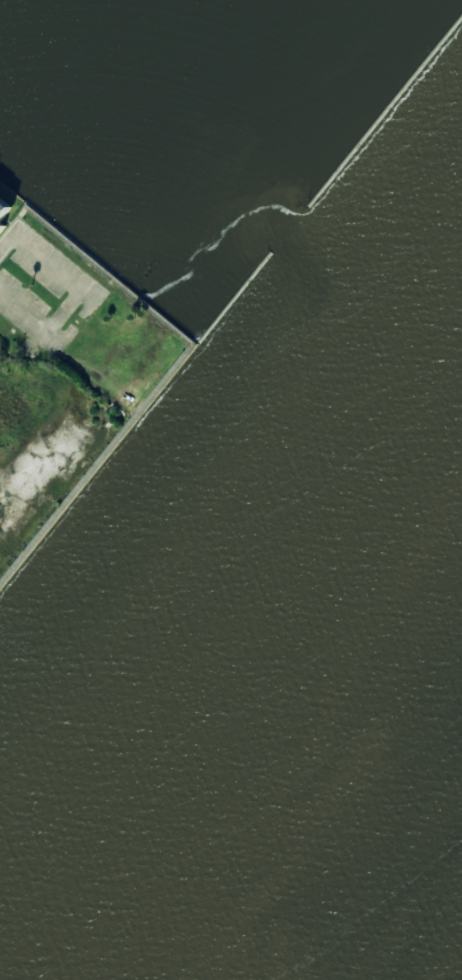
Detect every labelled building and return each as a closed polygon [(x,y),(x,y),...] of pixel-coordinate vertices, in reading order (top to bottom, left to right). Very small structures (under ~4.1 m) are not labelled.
[(5,226),(0,219),(7,215),(11,210),(9,208),(5,202),(0,198),(0,232),(5,226)]
